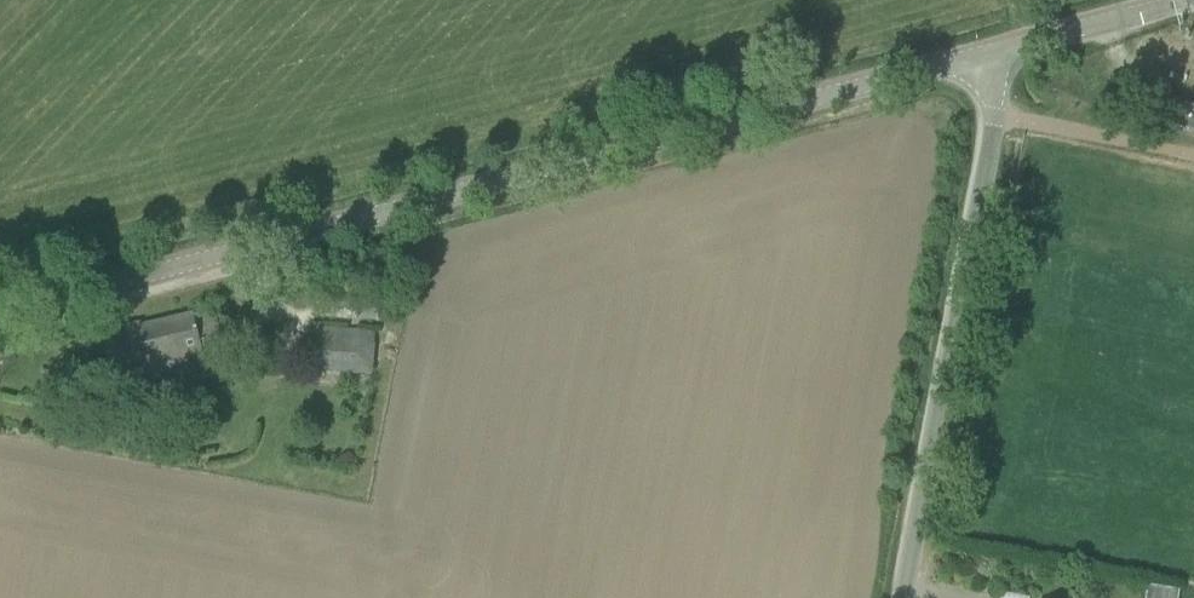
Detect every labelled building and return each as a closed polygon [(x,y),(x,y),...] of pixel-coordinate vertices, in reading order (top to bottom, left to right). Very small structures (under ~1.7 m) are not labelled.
[(1122,115),(1125,104),(1109,100),(1107,111),(1122,115)] [(1161,127),(1193,134),(1193,107),(1166,102),(1161,106),(1158,124),(1161,127)] [(135,389),(150,385),(207,371),(203,355),(224,349),(215,313),(194,318),(193,315),(102,339),(111,375),(125,371),(128,385),(135,389)] [(371,373),(375,333),(317,328),(314,369),(371,373)] [(1177,588),(1144,585),(1143,597),(1176,597),(1177,588)]
